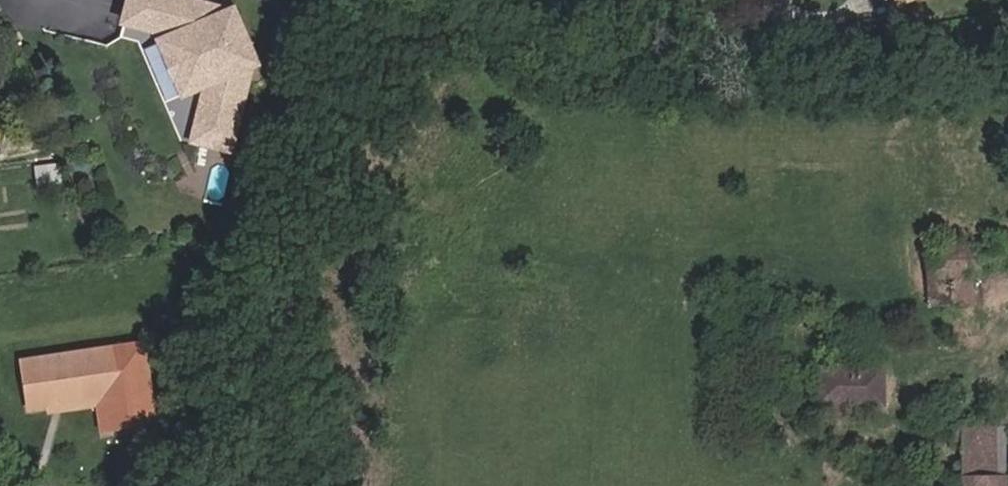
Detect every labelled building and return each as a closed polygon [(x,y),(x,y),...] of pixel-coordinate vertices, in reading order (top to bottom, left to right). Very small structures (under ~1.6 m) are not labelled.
[(119,30),(171,44),(174,49),(169,52),(198,103),(205,99),(189,152),(226,163),(248,86),(243,77),(258,69),(229,18),(203,33),(190,10),(153,0),(127,0),(119,30)] [(923,250),(928,306),(972,302),(970,278),(1007,275),(1007,242),(923,250)] [(147,414),(130,335),(11,361),(21,409),(99,392),(100,399),(94,400),(100,424),(147,414)] [(883,373),(819,371),(817,407),(882,409),(883,373)] [(953,445),(960,445),(961,485),(1007,485),(1006,427),(953,428),(953,445)]
